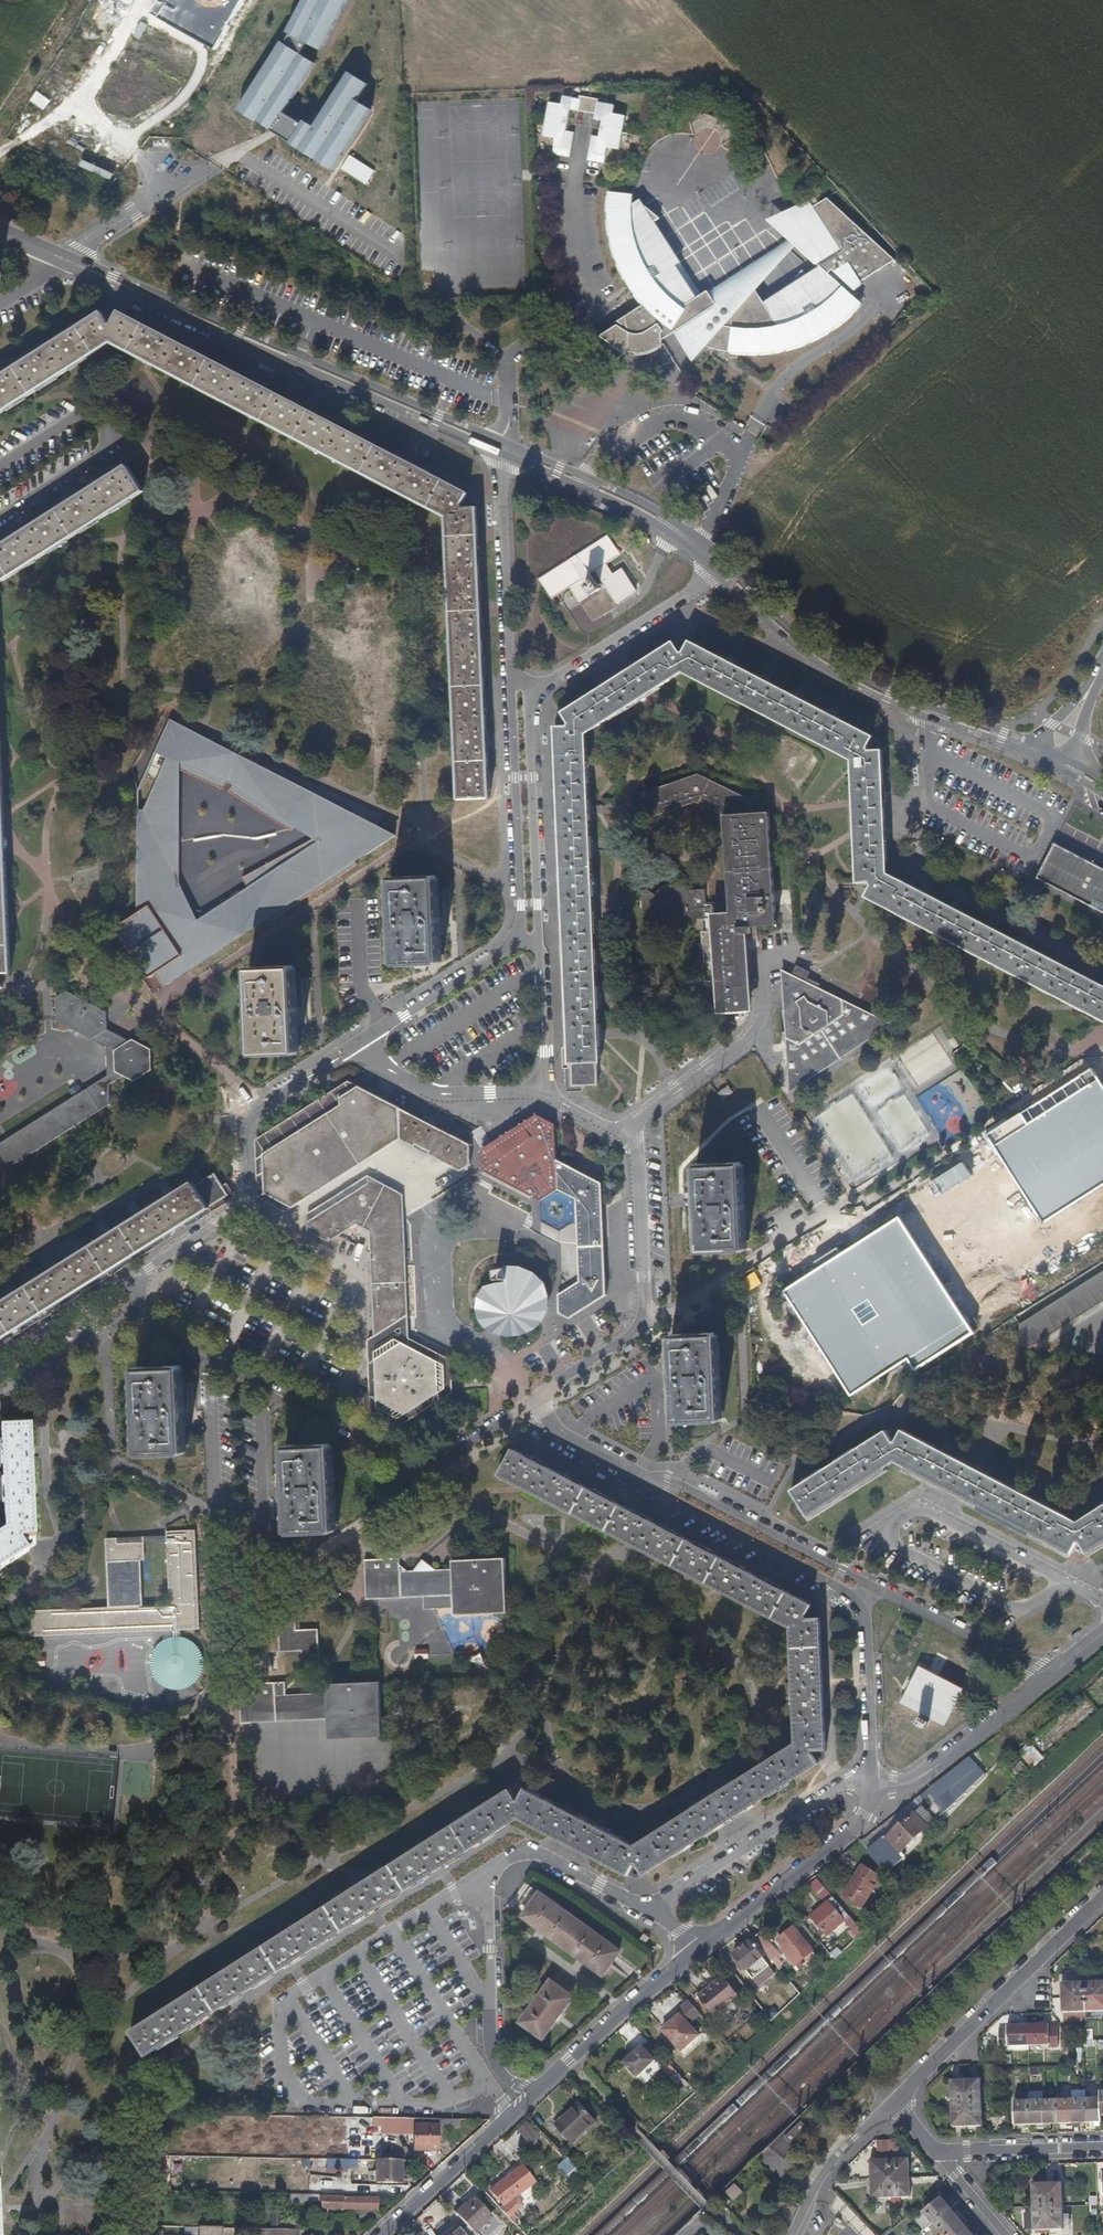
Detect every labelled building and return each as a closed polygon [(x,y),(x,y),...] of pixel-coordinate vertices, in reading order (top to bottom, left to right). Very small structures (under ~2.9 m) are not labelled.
[(245,0),(159,0),(160,1),(154,14),(217,51),(245,0)] [(333,170),(372,109),(357,100),(368,83),(348,71),(314,126),(304,120),(302,123),(284,112),(315,63),(301,54),(306,42),(321,50),(346,0),(302,0),(286,32),(290,34),(284,43),(281,41),(237,110),(333,170)] [(609,117),(609,108),(594,105),(594,102),(577,100),(576,106),(562,104),(561,109),(550,108),(547,139),(556,140),(555,152),(571,153),(574,133),(570,131),(571,124),(578,124),(582,123),(587,123),(589,123),(590,124),(590,127),(595,127),(594,135),(589,135),(587,157),(600,158),(602,148),(612,149),(617,119),(609,117)] [(366,184),(375,170),(350,154),(341,168),(366,184)] [(856,292),(866,281),(866,278),(896,257),(865,229),(827,193),(817,199),(813,196),(765,220),(781,236),(739,265),(702,290),(680,258),(656,221),(659,217),(639,197),(634,200),(632,193),(605,192),(606,212),(607,230),(608,239),(613,253),(616,262),(617,265),(625,278),(633,291),(641,303),(620,318),(620,321),(617,322),(599,334),(625,351),(641,354),(656,346),(665,342),(672,337),(679,346),(693,363),(707,347),(715,349),(727,351),(735,352),(747,352),(758,352),(766,352),(780,349),(790,346),(804,341),(818,333),(833,325),(845,316),(864,299),(856,292)] [(113,342),(361,471),(448,517),(462,802),(491,800),(490,783),(488,745),(486,707),(485,670),(484,631),(482,593),(480,557),(477,508),(462,510),(468,493),(426,472),(394,456),(359,438),(327,421),(294,404),(260,386),(227,368),(192,351),(160,334),(119,312),(115,321),(109,326),(104,312),(61,339),(30,358),(0,377),(0,416),(113,342)] [(85,528),(130,499),(144,490),(128,463),(103,480),(68,502),(38,521),(4,542),(0,545),(0,582),(85,528)] [(622,555),(608,535),(579,554),(576,549),(571,552),(574,557),(540,578),(554,599),(572,587),(583,604),(596,596),(602,592),(591,575),(595,572),(616,607),(637,594),(623,571),(615,576),(608,564),(622,555)] [(570,1068),(571,1068),(596,1068),(599,1068),(599,1063),(598,1030),(596,997),(595,949),(592,897),(591,858),(590,825),(588,789),(587,757),(586,737),(653,697),(685,677),(822,749),(850,764),(851,771),(853,822),(857,890),(868,889),(866,901),(1068,1007),(1102,1025),(1102,988),(1080,975),(1036,952),(1005,936),(973,919),(941,902),(909,885),(892,876),(890,854),(887,820),(884,780),(882,753),(867,754),(873,739),(856,731),(823,713),(781,692),(742,672),(707,655),(692,647),(685,658),(674,646),(642,665),(598,693),(562,716),(567,730),(553,729),(570,1068)] [(396,832),(379,823),(383,815),(171,718),(137,791),(136,853),(135,909),(114,926),(149,979),(157,974),(164,987),(396,832)] [(11,974),(5,852),(5,834),(0,727),(0,974),(11,974)] [(652,818),(692,804),(722,817),(746,815),(746,798),(696,777),(644,795),(652,818)] [(729,912),(711,913),(712,931),(702,932),(706,982),(716,982),(718,1013),(752,1011),(747,936),(753,935),(752,926),(776,924),(769,814),(746,815),(722,817),(729,912)] [(1039,880),(1102,914),(1102,870),(1056,847),(1039,880)] [(435,879),(393,881),(394,909),(396,964),(438,962),(437,933),(435,879)] [(705,916),(703,892),(688,893),(686,895),(680,890),(674,887),(667,887),(659,889),(652,896),(639,887),(639,903),(641,913),(646,920),(654,924),(659,924),(665,925),(671,921),(676,918),(687,917),(687,915),(694,915),(705,916)] [(788,1091),(891,1023),(781,971),(788,1091)] [(292,979),(250,981),(250,994),(252,1010),(256,1052),(255,1063),(296,1063),(297,1019),(292,979)] [(111,1105),(111,1086),(124,1078),(133,1084),(136,1082),(149,1074),(150,1074),(151,1052),(134,1042),(132,1043),(120,1038),(108,1031),(106,1013),(89,1014),(88,1002),(84,1000),(89,990),(84,990),(83,983),(76,986),(74,986),(69,992),(65,993),(55,1000),(50,996),(50,1017),(51,1021),(58,1021),(63,1024),(107,1048),(108,1060),(109,1077),(18,1133),(0,1144),(0,1153),(10,1169),(111,1105)] [(596,1068),(571,1068),(572,1087),(597,1086),(596,1068)] [(467,1148),(463,1145),(425,1125),(349,1085),(290,1123),(260,1141),(261,1152),(262,1158),(265,1195),(294,1211),(399,1141),(418,1151),(456,1175),(469,1167),(467,1148)] [(534,1118),(478,1153),(479,1173),(535,1207),(557,1191),(555,1161),(554,1129),(534,1118)] [(571,1200),(573,1229),(577,1285),(557,1299),(556,1315),(569,1323),(607,1299),(601,1187),(555,1161),(557,1191),(571,1200)] [(700,1206),(701,1253),(746,1252),(743,1165),(698,1166),(700,1206)] [(216,1172),(193,1188),(207,1211),(229,1196),(216,1172)] [(408,1318),(401,1197),(366,1178),(308,1216),(309,1233),(327,1245),(358,1227),(368,1234),(369,1255),(374,1339),(408,1318)] [(207,1211),(193,1188),(191,1184),(168,1199),(134,1221),(104,1240),(72,1260),(39,1281),(9,1300),(0,1306),(0,1343),(207,1211)] [(955,1209),(923,1230),(982,1322),(1014,1302),(955,1209)] [(963,1321),(897,1215),(818,1267),(810,1273),(802,1260),(783,1271),(786,1276),(791,1285),(783,1290),(849,1393),(900,1362),(955,1327),(963,1321)] [(540,1321),(543,1317),(544,1304),(542,1295),(538,1289),(533,1282),(525,1277),(510,1272),(495,1270),(494,1279),(502,1283),(501,1288),(491,1289),(484,1292),(476,1300),(474,1312),(475,1319),(480,1325),(486,1326),(489,1326),(493,1325),(497,1328),(501,1330),(513,1333),(524,1333),(535,1328),(540,1321)] [(1059,1298),(1016,1326),(1017,1345),(1029,1350),(1102,1302),(1102,1270),(1059,1298)] [(715,1336),(673,1338),(674,1365),(676,1423),(719,1421),(715,1336)] [(411,1412),(444,1391),(443,1386),(443,1369),(404,1346),(397,1341),(388,1346),(374,1354),(376,1386),(377,1410),(398,1420),(411,1412)] [(179,1383),(136,1384),(140,1465),(185,1463),(183,1424),(179,1383)] [(31,1427),(0,1428),(0,1435),(4,1534),(0,1537),(0,1575),(28,1557),(25,1545),(25,1536),(34,1536),(34,1506),(33,1491),(32,1453),(31,1427)] [(1079,1528),(1039,1507),(993,1483),(956,1464),(940,1455),(922,1446),(902,1435),(895,1449),(886,1436),(857,1454),(819,1478),(790,1496),(808,1521),(895,1467),(926,1483),(1070,1558),(1076,1547),(1079,1543),(1088,1558),(1102,1548),(1102,1513),(1079,1528)] [(484,1844),(518,1823),(556,1842),(627,1878),(636,1863),(645,1878),(733,1821),(819,1763),(816,1755),(826,1755),(824,1710),(822,1671),(821,1617),(807,1617),(807,1616),(806,1615),(813,1602),(775,1582),(740,1564),(706,1547),(673,1530),(657,1522),(641,1513),(607,1496),(571,1478),(539,1461),(513,1447),(499,1475),(522,1487),(642,1550),(789,1626),(795,1736),(760,1757),(728,1777),(714,1786),(696,1798),(662,1819),(631,1838),(608,1826),(575,1808),(570,1806),(524,1782),(518,1802),(507,1784),(392,1858),(364,1876),(312,1912),(278,1935),(171,2008),(128,2037),(147,2063),(170,2048),(200,2027),(231,2007),(262,1987),(294,1966),(327,1944),(358,1924),(390,1903),(412,1888),(421,1883),(453,1863),(484,1844)] [(329,1459),(287,1460),(288,1495),(290,1542),(334,1542),(329,1459)] [(110,1609),(36,1612),(38,1638),(173,1632),(173,1636),(165,1640),(159,1645),(154,1653),(152,1661),(153,1670),(157,1678),(163,1684),(171,1688),(180,1686),(189,1687),(196,1683),(202,1676),(205,1668),(205,1659),(203,1651),(198,1644),(191,1639),(183,1636),(183,1631),(200,1630),(195,1531),(168,1533),(168,1536),(152,1536),(120,1538),(117,1538),(106,1539),(110,1609)] [(425,1572),(398,1573),(398,1561),(363,1562),(365,1598),(376,1599),(453,1595),(453,1615),(507,1613),(506,1559),(478,1560),(451,1561),(452,1572),(425,1572)] [(294,1611),(276,1612),(279,1652),(296,1652),(297,1667),(319,1665),(317,1626),(296,1628),(294,1611)] [(914,1724),(925,1729),(930,1719),(942,1725),(961,1689),(917,1665),(898,1703),(919,1713),(914,1724)] [(324,1685),(325,1693),(274,1695),(272,1680),(238,1682),(239,1687),(240,1703),(241,1720),(252,1720),(326,1718),(327,1737),(381,1735),(379,1706),(378,1683),(324,1685)] [(968,1755),(926,1793),(944,1813),(986,1775),(968,1755)] [(904,1857),(900,1852),(934,1821),(922,1809),(916,1814),(903,1826),(901,1825),(887,1838),(884,1836),(867,1850),(887,1874),(904,1857)] [(862,1907),(882,1879),(862,1867),(851,1882),(856,1886),(848,1897),(862,1907)] [(848,1897),(856,1886),(851,1882),(843,1895),(848,1897)] [(618,1950),(534,1889),(516,1915),(599,1976),(618,1950)] [(828,1937),(851,1917),(833,1897),(810,1918),(828,1937)] [(795,1928),(779,1941),(787,1950),(797,1964),(814,1952),(795,1928)] [(766,1936),(760,1941),(772,1956),(778,1951),(766,1936)] [(742,1965),(747,1971),(764,1958),(751,1942),(734,1955),(736,1957),(733,1960),(739,1967),(742,1965)] [(799,1970),(817,1955),(814,1952),(797,1964),(787,1950),(784,1952),(799,1970)] [(747,1971),(754,1980),(771,1967),(764,1958),(747,1971)] [(757,1984),(774,1971),(771,1967),(754,1980),(757,1984)] [(739,1991),(723,1972),(699,1994),(717,2013),(739,1991)] [(1086,1996),(1085,1981),(1061,1981),(1062,1996),(1086,1996)] [(1085,1981),(1086,1996),(1102,1995),(1102,1981),(1085,1981)] [(575,2000),(550,1982),(520,2022),(545,2041),(575,2000)] [(1086,1996),(1086,2010),(1102,2009),(1102,1995),(1086,1996)] [(1086,2010),(1086,1996),(1062,1996),(1062,2011),(1086,2010)] [(703,2038),(689,2023),(701,2013),(689,2000),(677,2012),(679,2014),(662,2031),(685,2054),(703,2038)] [(1058,2048),(1058,2027),(1050,2027),(1049,2024),(1029,2025),(1030,2046),(1050,2045),(1050,2048),(1058,2048)] [(1030,2046),(1029,2025),(1008,2025),(1008,2029),(1000,2029),(1000,2050),(1009,2050),(1010,2047),(1030,2046)] [(624,2064),(638,2079),(656,2062),(642,2047),(624,2064)] [(967,2103),(966,2079),(952,2080),(953,2103),(964,2103),(967,2103)] [(982,2102),(980,2079),(966,2079),(967,2103),(982,2102)] [(1075,2123),(1074,2105),(1074,2099),(1060,2100),(1061,2124),(1068,2124),(1075,2123)] [(1089,2123),(1089,2106),(1089,2099),(1074,2099),(1074,2105),(1075,2123),(1082,2123),(1089,2123)] [(1102,2099),(1089,2099),(1089,2106),(1089,2123),(1102,2123),(1102,2119),(1102,2099)] [(1046,2124),(1046,2108),(1046,2100),(1031,2101),(1032,2125),(1040,2125),(1046,2124)] [(1061,2124),(1060,2100),(1046,2100),(1046,2108),(1046,2124),(1053,2124),(1061,2124)] [(1032,2125),(1031,2101),(1017,2101),(1018,2125),(1032,2125)] [(982,2126),(982,2102),(967,2103),(968,2126),(982,2126)] [(968,2126),(967,2103),(964,2103),(953,2103),(953,2127),(968,2126)] [(572,2144),(597,2122),(580,2104),(555,2126),(572,2144)] [(397,2128),(397,2119),(369,2119),(369,2123),(374,2123),(373,2126),(397,2128)] [(440,2153),(439,2120),(425,2119),(424,2127),(417,2127),(416,2153),(440,2153)] [(527,2122),(518,2130),(531,2144),(540,2136),(527,2122)] [(789,2156),(806,2129),(799,2124),(793,2133),(785,2128),(774,2147),(789,2156)] [(895,2162),(894,2143),(883,2144),(883,2149),(884,2163),(895,2162)] [(884,2163),(883,2149),(883,2144),(871,2144),(872,2164),(884,2163)] [(566,2177),(575,2168),(566,2158),(556,2167),(566,2177)] [(356,2171),(356,2160),(326,2160),(326,2172),(356,2171)] [(402,2185),(403,2162),(378,2161),(377,2184),(402,2185)] [(903,2180),(902,2162),(884,2163),(885,2181),(903,2180)] [(885,2181),(884,2163),(864,2165),(865,2183),(885,2181)] [(512,2202),(534,2185),(521,2168),(492,2190),(495,2192),(493,2194),(503,2206),(510,2201),(512,2202)] [(574,2185),(583,2176),(575,2168),(566,2177),(574,2185)] [(905,2201),(903,2180),(885,2181),(885,2183),(886,2202),(905,2201)] [(886,2202),(885,2183),(885,2181),(865,2183),(866,2203),(886,2202)] [(1059,2207),(1058,2183),(1044,2184),(1044,2202),(1045,2207),(1059,2207)] [(1044,2202),(1044,2184),(1030,2185),(1031,2208),(1045,2207),(1044,2202)] [(380,2211),(379,2199),(314,2198),(314,2207),(321,2207),(321,2209),(344,2209),(344,2211),(380,2211)] [(492,2217),(474,2199),(455,2216),(467,2227),(474,2234),(475,2234),(492,2217)] [(779,2211),(787,2204),(784,2201),(777,2209),(779,2211)] [(930,2227),(948,2212),(938,2201),(921,2216),(930,2227)] [(519,2222),(503,2206),(499,2209),(515,2227),(519,2222)] [(1046,2231),(1045,2207),(1031,2208),(1032,2232),(1046,2231)] [(1060,2228),(1059,2207),(1045,2207),(1046,2231),(1060,2231),(1060,2228)] [(956,2222),(951,2216),(948,2212),(930,2227),(937,2234),(941,2234),(956,2222)] [(959,2219),(955,2213),(951,2216),(956,2222),(959,2219)] [(960,2228),(964,2224),(959,2219),(956,2222),(960,2228)] [(966,2234),(960,2228),(956,2222),(941,2234),(964,2234),(966,2234)] [(459,2231),(453,2226),(443,2234),(455,2234),(459,2231)]
